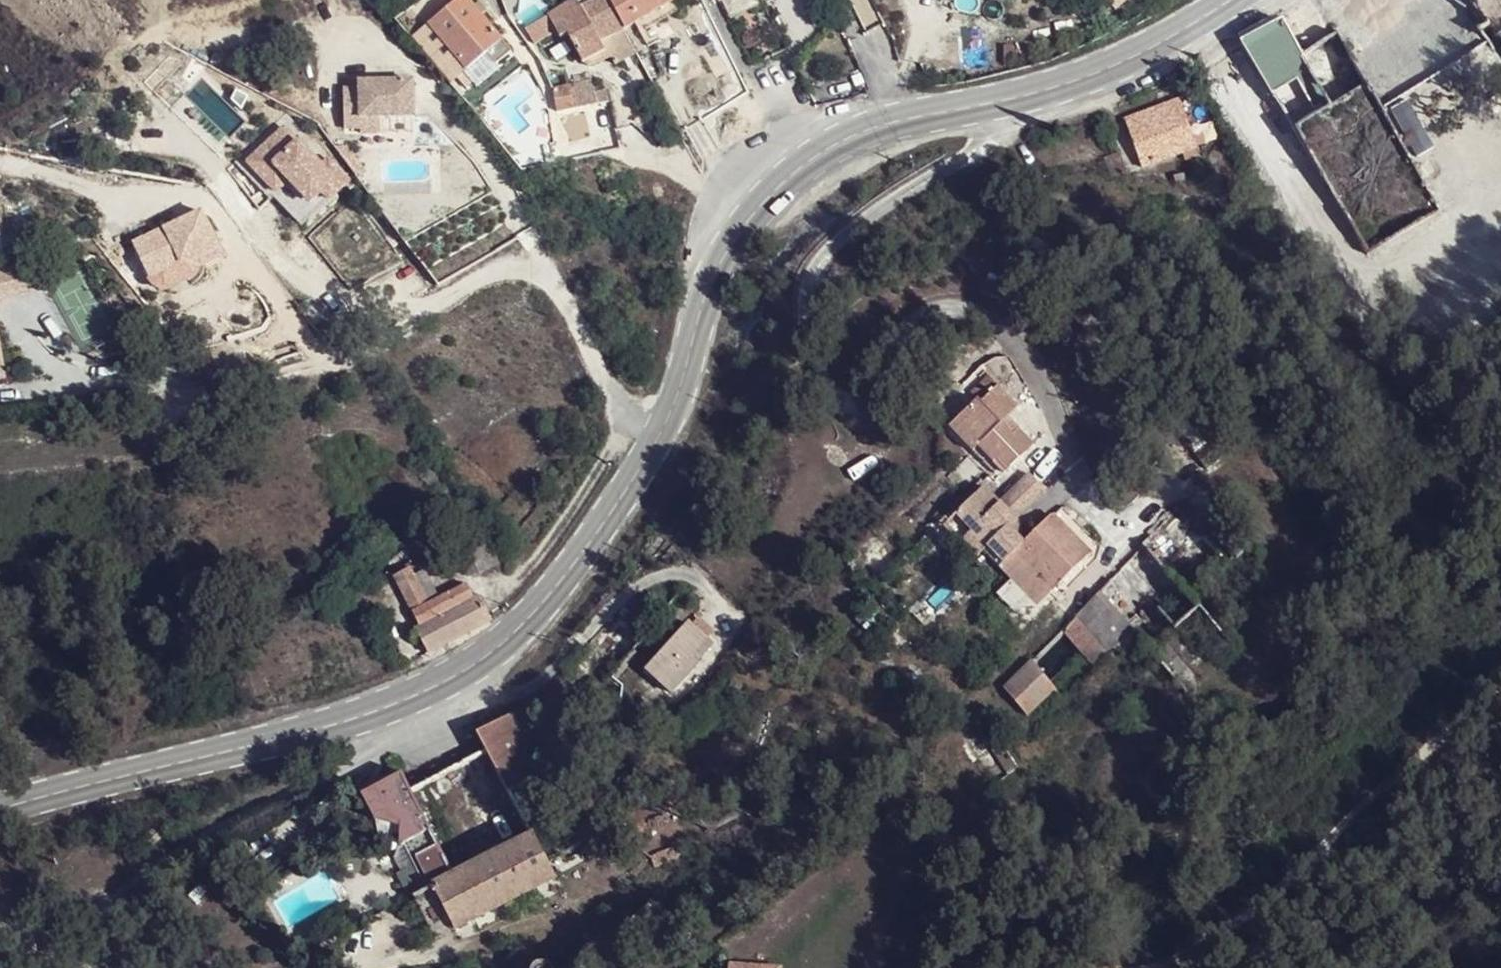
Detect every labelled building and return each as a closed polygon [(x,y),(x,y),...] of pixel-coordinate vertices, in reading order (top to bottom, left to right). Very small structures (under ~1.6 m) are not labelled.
[(446,12),(487,58),(488,57),(496,67),(510,54),(480,18),(487,12),(480,5),(474,11),(464,0),(461,0),(446,12)] [(588,23),(581,8),(575,0),(526,31),(534,47),(557,34),(560,38),(567,35),(588,23)] [(625,31),(608,0),(596,0),(581,8),(588,23),(567,35),(584,64),(616,48),(611,39),(612,38),(625,31)] [(625,31),(642,22),(675,4),(673,0),(608,0),(625,31)] [(1118,9),(1126,0),(1107,0),(1118,9)] [(675,4),(642,22),(646,31),(680,13),(675,4)] [(487,58),(446,12),(429,27),(469,73),(487,58)] [(1273,98),(1311,76),(1280,22),(1241,44),(1247,53),(1236,59),(1253,89),(1264,82),(1273,98)] [(362,91),(343,92),(345,131),(363,130),(363,121),(417,119),(416,81),(362,83),(362,91)] [(558,115),(608,104),(606,90),(595,94),(590,81),(553,93),(558,115)] [(1294,132),(1330,111),(1325,101),(1288,122),(1294,132)] [(1191,160),(1198,157),(1195,151),(1197,150),(1181,103),(1125,122),(1143,168),(1189,152),(1191,160)] [(383,135),(383,121),(363,121),(363,130),(364,137),(383,135)] [(282,127),(245,161),(259,177),(272,165),(286,180),(307,203),(331,181),(282,127)] [(272,165),(259,177),(273,192),(286,180),(272,165)] [(1176,186),(1185,183),(1183,175),(1174,178),(1176,186)] [(204,214),(139,248),(156,282),(221,249),(204,214)] [(221,249),(156,282),(160,287),(166,290),(175,291),(187,286),(197,278),(202,273),(202,270),(226,257),(221,249)] [(9,387),(0,334),(0,389),(9,387)] [(996,461),(1006,473),(1019,462),(1034,447),(1020,433),(1018,429),(1011,434),(1006,428),(1003,425),(1019,409),(986,376),(967,393),(978,401),(949,428),(972,452),(977,448),(992,464),(996,461)] [(1004,476),(1006,473),(996,461),(992,464),(1004,476)] [(973,528),(969,532),(985,550),(1003,568),(1017,554),(1026,542),(1009,527),(1015,520),(1047,491),(1030,475),(999,503),(981,485),(954,511),(973,528)] [(954,511),(943,523),(977,557),(985,550),(969,532),(973,528),(954,511)] [(1091,555),(1055,518),(1017,554),(1053,592),(1091,555)] [(1015,520),(1009,527),(1026,542),(1033,535),(1015,520)] [(1144,545),(1157,561),(1167,553),(1152,536),(1144,545)] [(490,570),(481,547),(480,543),(458,552),(467,578),(490,570)] [(1163,567),(1157,561),(1144,545),(1130,560),(1149,580),(1163,567)] [(1053,592),(1017,554),(1003,568),(999,571),(1011,583),(997,597),(1012,611),(1038,608),(1053,592)] [(428,657),(492,622),(479,597),(473,600),(466,586),(439,600),(425,574),(414,579),(410,572),(393,579),(420,628),(414,632),(428,657)] [(1098,642),(1108,653),(1134,632),(1100,594),(1077,617),(1098,642)] [(1098,642),(1077,617),(1063,631),(1083,655),(1098,642)] [(696,658),(708,644),(687,626),(646,672),(671,693),(699,661),(696,658)] [(1028,717),(1056,689),(1032,661),(1004,689),(1028,717)] [(508,795),(553,769),(522,710),(506,719),(476,736),(508,795)] [(939,732),(943,726),(935,720),(931,727),(939,732)] [(995,785),(1010,775),(975,725),(963,738),(995,785)] [(428,761),(442,753),(437,744),(422,752),(428,761)] [(453,876),(403,775),(361,799),(375,823),(378,843),(399,849),(402,847),(413,867),(425,891),(431,888),(453,876)] [(453,876),(431,888),(453,930),(556,879),(531,834),(453,876)] [(425,891),(413,867),(398,874),(412,898),(425,891)]
